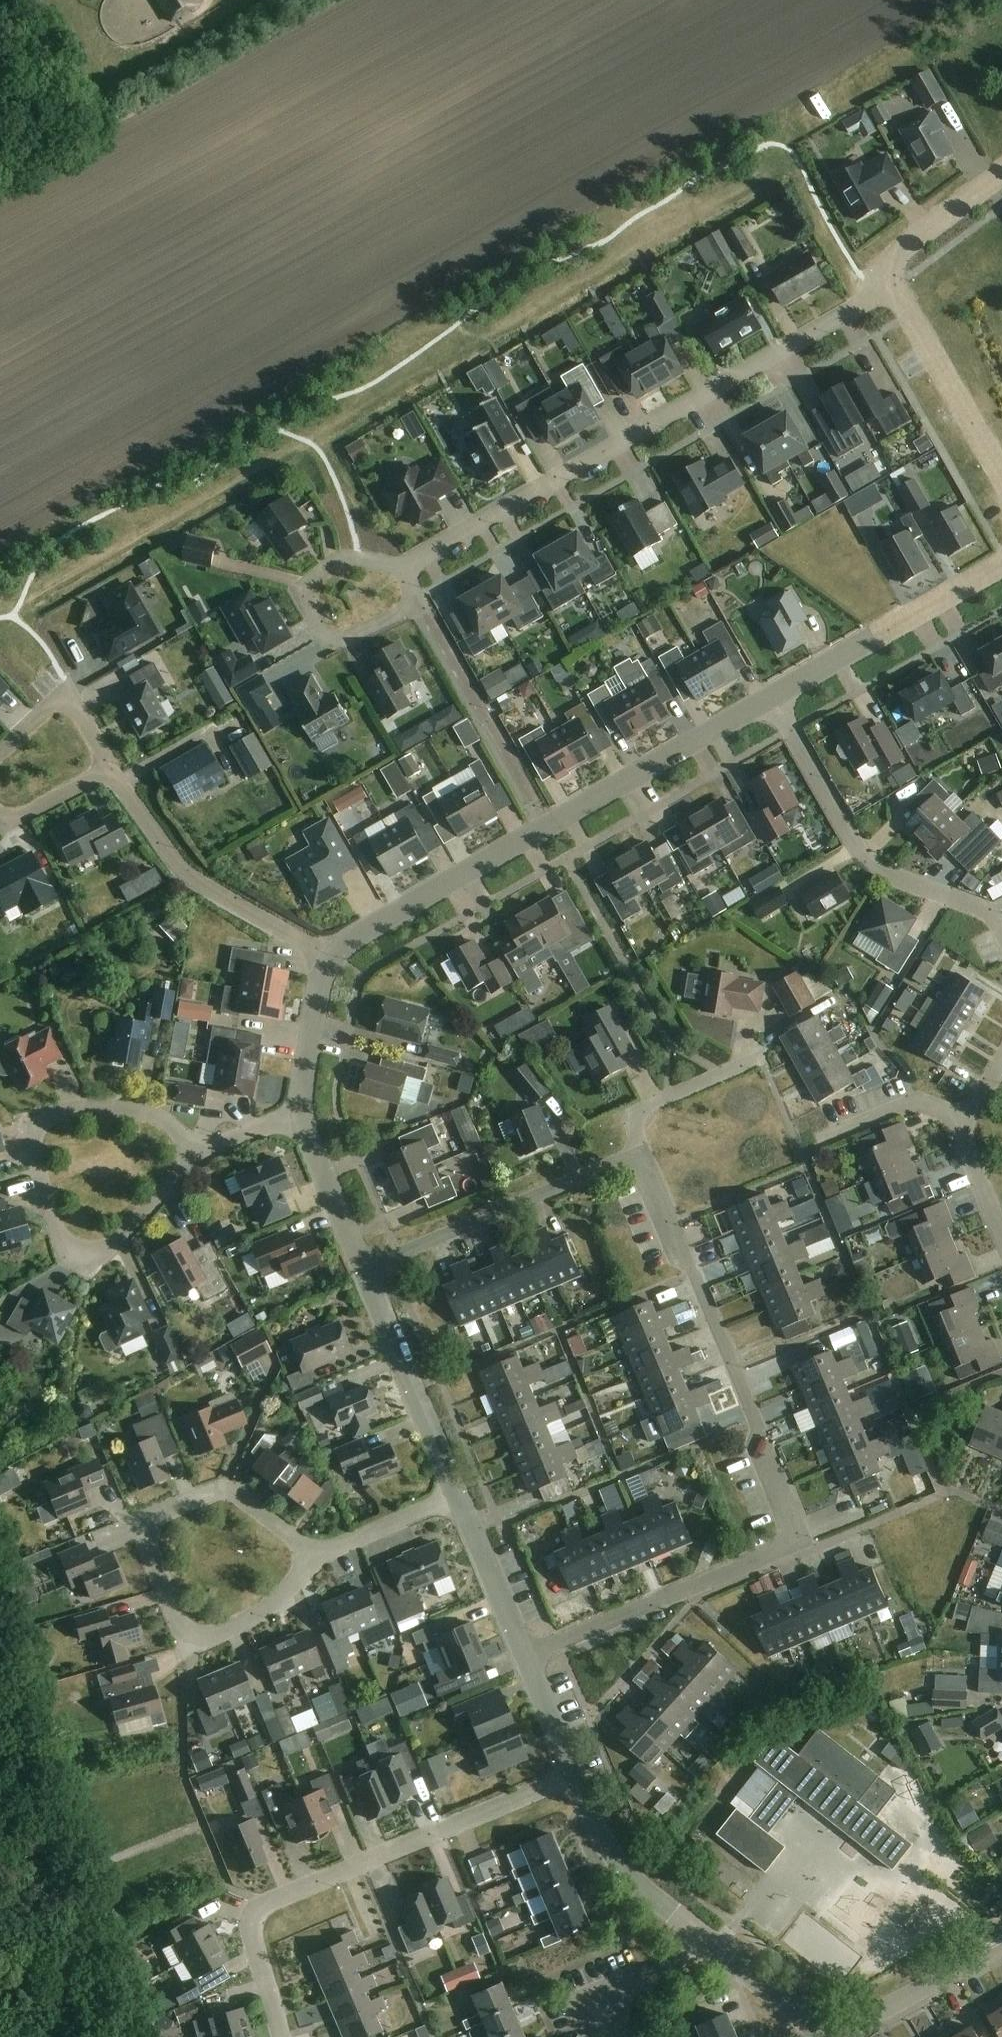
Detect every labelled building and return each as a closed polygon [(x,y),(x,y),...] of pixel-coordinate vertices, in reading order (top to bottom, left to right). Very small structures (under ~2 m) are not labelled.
[(201,0),(157,0),(171,23),(203,3),(201,0)] [(931,70),(911,81),(928,109),(947,98),(931,70)] [(954,155),(940,132),(944,130),(934,112),(903,130),(912,147),(912,150),(915,157),(918,157),(926,171),(954,155)] [(835,179),(859,221),(885,205),(878,192),(882,190),(883,193),(903,181),(887,155),(864,168),(862,164),(835,179)] [(755,255),(739,226),(728,233),(744,261),(755,255)] [(733,254),(721,231),(697,244),(709,267),(733,254)] [(825,282),(809,253),(768,277),(784,305),(825,282)] [(677,316),(661,290),(645,300),(661,326),(677,316)] [(761,328),(745,300),(738,304),(737,302),(723,309),(724,312),(700,325),(716,353),(761,328)] [(613,318),(604,322),(618,349),(627,344),(613,318)] [(654,343),(641,350),(661,385),(684,372),(656,324),(646,329),(654,343)] [(542,346),(549,357),(572,343),(565,332),(542,346)] [(661,385),(641,350),(629,358),(623,347),(600,360),(612,381),(625,374),(638,398),(661,385)] [(524,353),(514,358),(521,372),(531,367),(524,353)] [(498,359),(485,366),(491,378),(504,371),(498,359)] [(558,398),(578,433),(600,420),(585,393),(597,386),(584,364),(562,377),(570,391),(558,398)] [(485,366),(475,371),(485,390),(489,396),(499,391),(491,378),(485,366)] [(846,385),(845,386),(868,424),(878,418),(888,435),(913,421),(897,393),(883,401),(869,377),(848,389),(846,385)] [(868,424),(845,386),(824,398),(838,422),(824,430),(840,458),(865,444),(855,427),(865,421),(867,425),(868,424)] [(578,433),(558,398),(545,405),(539,395),(517,408),(529,429),(541,422),(555,446),(578,433)] [(521,442),(496,399),(473,412),(482,428),(464,438),(473,454),(472,459),(476,466),(481,467),(490,483),(518,467),(508,450),(521,442)] [(416,412),(404,419),(409,429),(421,422),(416,412)] [(771,423),(767,426),(791,467),(787,460),(798,454),(805,467),(815,462),(788,414),(784,416),(782,412),(769,419),(771,423)] [(791,467),(767,426),(763,428),(760,424),(748,432),(750,435),(746,438),(774,485),(783,480),(780,474),(791,467)] [(435,437),(447,463),(459,458),(447,432),(435,437)] [(360,443),(349,450),(357,463),(368,456),(360,443)] [(745,484),(731,459),(709,472),(704,462),(675,478),(698,518),(726,501),(723,496),(745,484)] [(457,488),(442,462),(420,474),(417,468),(392,483),(396,490),(391,495),(391,499),(392,503),(395,506),(399,508),(405,507),(416,525),(441,511),(433,497),(437,495),(439,498),(457,488)] [(849,495),(835,471),(821,479),(835,504),(849,495)] [(854,501),(867,495),(856,471),(843,476),(854,501)] [(915,485),(903,491),(915,511),(927,505),(915,485)] [(307,524),(289,497),(258,519),(287,561),(308,546),(297,531),(307,524)] [(647,513),(639,499),(621,509),(623,512),(611,519),(633,558),(663,541),(659,536),(679,525),(666,502),(647,513)] [(801,524),(787,500),(772,508),(785,532),(801,524)] [(812,511),(815,523),(833,519),(830,506),(812,511)] [(976,541),(957,507),(930,522),(950,557),(976,541)] [(903,584),(929,569),(913,541),(923,535),(911,514),(901,519),(908,532),(882,547),(903,584)] [(562,543),(559,545),(579,580),(590,573),(597,586),(618,575),(606,554),(595,560),(580,533),(576,535),(574,532),(560,540),(562,543)] [(218,542),(189,536),(183,561),(212,567),(218,542)] [(568,586),(579,580),(559,545),(556,547),(554,543),(540,551),(542,555),(538,557),(554,584),(543,590),(555,611),(575,599),(568,586)] [(139,573),(143,590),(158,586),(154,570),(139,573)] [(487,586),(483,589),(502,624),(513,617),(521,630),(545,617),(533,596),(519,604),(503,577),(500,579),(496,578),(488,582),(487,586)] [(157,633),(130,585),(104,600),(116,621),(94,634),(109,660),(157,633)] [(491,630),(502,624),(483,589),(478,591),(474,590),(466,594),(465,599),(462,601),(477,628),(463,636),(475,657),(499,643),(491,630)] [(272,600),(260,607),(252,592),(223,608),(234,627),(245,621),(263,654),(293,638),(272,600)] [(806,621),(790,593),(768,606),(774,616),(762,624),(780,655),(802,642),(794,628),(806,621)] [(698,655),(718,690),(739,678),(729,660),(739,654),(722,623),(703,634),(711,647),(698,655)] [(981,654),(988,667),(978,673),(990,694),(1001,688),(1001,641),(981,654)] [(406,655),(399,644),(373,659),(380,672),(368,679),(390,718),(410,706),(405,697),(411,694),(412,689),(409,684),(419,679),(413,668),(416,666),(418,661),(414,654),(409,653),(406,655)] [(262,672),(251,654),(240,661),(233,648),(215,659),(233,689),(262,672)] [(718,690),(698,655),(685,662),(678,648),(659,659),(677,690),(687,684),(697,702),(718,690)] [(619,673),(617,674),(627,692),(648,728),(658,722),(659,724),(670,718),(658,697),(668,692),(650,660),(642,665),(639,659),(634,662),(632,659),(616,668),(619,673)] [(160,675),(153,662),(129,676),(136,688),(119,698),(141,737),(168,721),(151,691),(162,685),(157,677),(160,675)] [(638,733),(648,728),(627,692),(617,674),(604,682),(607,686),(588,696),(606,728),(616,722),(628,742),(639,736),(638,733)] [(326,702),(312,677),(290,690),(304,714),(300,717),(314,741),(350,720),(336,696),(326,702)] [(949,692),(940,677),(903,697),(905,700),(901,702),(908,715),(912,713),(917,722),(953,702),(962,718),(975,709),(962,685),(949,692)] [(502,680),(480,688),(489,712),(510,704),(502,680)] [(229,688),(214,696),(221,708),(236,699),(229,688)] [(9,733),(30,720),(16,696),(0,706),(0,717),(9,733)] [(446,709),(444,715),(450,725),(464,717),(456,703),(446,709)] [(558,732),(578,767),(588,761),(590,764),(601,758),(589,737),(599,731),(584,704),(565,715),(571,725),(558,732)] [(994,715),(997,731),(1001,730),(1001,713),(994,715)] [(872,735),(863,720),(837,735),(843,745),(839,747),(838,752),(842,759),(846,760),(850,758),(857,770),(867,764),(868,767),(873,768),(880,764),(884,771),(902,761),(885,731),(876,736),(872,735)] [(578,767),(558,732),(547,738),(542,729),(520,741),(535,768),(547,761),(559,782),(570,776),(568,773),(578,767)] [(272,764),(253,732),(230,746),(248,778),(272,764)] [(406,732),(396,738),(404,752),(417,744),(412,734),(406,732)] [(894,740),(902,755),(918,747),(910,732),(894,740)] [(480,751),(472,737),(458,745),(454,738),(450,740),(462,761),(480,751)] [(224,781),(204,746),(175,763),(173,761),(160,769),(167,783),(171,781),(184,804),(224,781)] [(478,781),(459,792),(479,827),(498,816),(488,798),(498,792),(480,761),(470,767),(478,781)] [(396,762),(382,770),(390,784),(404,776),(396,762)] [(978,771),(983,785),(1001,779),(996,764),(978,771)] [(798,806),(777,769),(750,785),(766,812),(755,819),(769,844),(789,832),(780,816),(798,806)] [(923,843),(951,814),(943,805),(950,797),(934,781),(912,803),(920,811),(903,828),(912,837),(914,835),(923,843)] [(479,827),(459,792),(440,803),(434,793),(424,799),(439,826),(449,820),(460,838),(479,827)] [(699,814),(720,849),(731,843),(736,852),(757,841),(735,802),(724,808),(720,802),(699,814)] [(359,828),(377,817),(368,803),(350,814),(359,828)] [(389,831),(409,867),(429,856),(418,838),(429,832),(413,805),(395,816),(400,825),(389,831)] [(100,822),(95,811),(54,832),(71,865),(98,850),(101,856),(127,843),(113,816),(100,822)] [(923,843),(931,851),(929,853),(938,862),(950,850),(970,871),(1000,840),(999,839),(1001,836),(1001,825),(997,820),(988,828),(973,813),(962,824),(951,814),(923,843)] [(709,855),(720,849),(699,814),(678,826),(689,844),(679,850),(694,877),(714,865),(709,855)] [(354,867),(329,821),(306,834),(314,848),(289,863),(314,908),(346,890),(338,876),(354,867)] [(409,867),(389,831),(371,842),(365,832),(354,839),(370,865),(380,860),(390,878),(409,867)] [(648,843),(626,855),(647,891),(658,885),(663,894),(683,883),(668,856),(658,862),(648,843)] [(257,871),(269,863),(262,852),(250,860),(257,871)] [(31,854),(0,871),(0,902),(3,909),(19,901),(26,913),(55,898),(31,854)] [(634,898),(647,891),(626,855),(605,867),(616,886),(606,892),(623,922),(642,912),(634,898)] [(850,898),(836,874),(801,895),(816,919),(850,898)] [(776,890),(774,886),(750,901),(761,919),(790,902),(780,887),(776,890)] [(529,912),(548,948),(561,941),(569,955),(594,941),(578,913),(563,921),(551,899),(529,912)] [(916,920),(882,899),(861,933),(885,948),(876,961),(898,975),(916,948),(903,940),(916,920)] [(675,901),(654,913),(661,925),(682,913),(675,901)] [(716,902),(706,908),(715,924),(725,918),(716,902)] [(538,954),(548,948),(529,912),(507,924),(513,935),(499,943),(529,995),(543,987),(533,969),(543,963),(538,954)] [(489,967),(475,942),(450,957),(470,991),(485,983),(492,995),(513,983),(500,960),(489,967)] [(243,975),(241,990),(281,996),(283,985),(286,986),(288,973),(264,969),(267,955),(232,949),(228,973),(243,975)] [(917,969),(926,976),(932,967),(922,961),(917,969)] [(917,969),(911,978),(920,984),(926,976),(917,969)] [(817,1001),(800,971),(774,985),(792,1015),(817,1001)] [(738,978),(709,973),(703,1012),(731,1017),(733,1008),(759,1012),(764,985),(737,981),(738,978)] [(947,987),(984,1011),(987,1006),(982,1001),(987,992),(956,973),(947,987)] [(893,989),(880,982),(866,1005),(880,1013),(893,989)] [(175,991),(155,987),(149,1016),(170,1020),(175,991)] [(984,1011),(947,987),(938,1001),(969,1021),(975,1012),(981,1016),(984,1011)] [(899,998),(910,1004),(915,996),(904,989),(899,998)] [(279,1008),(281,996),(241,990),(239,1002),(228,1000),(226,1011),(279,1021),(282,1008),(279,1008)] [(899,998),(894,1006),(904,1013),(910,1004),(899,998)] [(938,1001),(929,1016),(966,1039),(969,1034),(964,1029),(969,1021),(938,1001)] [(213,1008),(179,1002),(177,1015),(210,1021),(213,1008)] [(405,1008),(386,1003),(379,1031),(397,1036),(396,1038),(422,1045),(430,1012),(405,1005),(405,1008)] [(532,1005),(518,1013),(526,1027),(540,1020),(532,1005)] [(633,1051),(622,1033),(609,1008),(589,1019),(599,1037),(578,1049),(566,1056),(576,1075),(589,1067),(598,1083),(626,1068),(620,1058),(633,1051)] [(929,1016),(920,1030),(951,1050),(956,1041),(963,1044),(966,1039),(929,1016)] [(779,1038),(792,1060),(828,1039),(831,1045),(845,1037),(839,1026),(825,1034),(815,1017),(784,1035),(779,1038)] [(897,1025),(886,1018),(882,1026),(892,1033),(897,1025)] [(556,1036),(546,1019),(515,1037),(521,1044),(526,1053),(556,1036)] [(150,1026),(119,1020),(116,1039),(108,1044),(106,1061),(136,1066),(139,1050),(146,1051),(150,1026)] [(216,1066),(257,1073),(259,1063),(258,1063),(260,1048),(236,1044),(238,1032),(212,1028),(208,1050),(219,1052),(216,1066)] [(49,1029),(35,1036),(33,1034),(27,1037),(27,1036),(0,1050),(0,1056),(2,1060),(0,1061),(0,1074),(1,1075),(2,1075),(4,1075),(6,1075),(7,1075),(9,1074),(12,1081),(17,1079),(23,1091),(48,1079),(42,1068),(63,1057),(49,1029)] [(951,1050),(920,1030),(910,1044),(947,1068),(951,1063),(946,1058),(951,1050)] [(871,1037),(865,1040),(870,1051),(877,1047),(871,1037)] [(792,1060),(805,1082),(841,1062),(844,1068),(858,1060),(851,1048),(838,1056),(831,1045),(828,1039),(792,1060)] [(468,1056),(430,1044),(426,1058),(464,1069),(468,1056)] [(841,1062),(805,1082),(817,1105),(853,1084),(857,1090),(870,1082),(864,1070),(850,1078),(844,1068),(841,1062)] [(428,1070),(404,1063),(401,1076),(369,1067),(361,1092),(400,1103),(407,1078),(424,1083),(428,1070)] [(551,1091),(527,1063),(513,1074),(537,1103),(551,1091)] [(257,1073),(216,1066),(212,1091),(252,1098),(254,1084),(256,1084),(257,1073)] [(207,1088),(177,1083),(174,1101),(204,1107),(207,1088)] [(554,1145),(538,1108),(512,1119),(528,1155),(554,1145)] [(875,1178),(911,1164),(905,1150),(912,1148),(901,1122),(862,1138),(867,1151),(864,1152),(875,1178)] [(385,1158),(396,1182),(433,1167),(426,1151),(441,1145),(432,1125),(400,1139),(405,1150),(385,1158)] [(290,1189),(277,1159),(235,1177),(247,1206),(255,1203),(264,1225),(290,1215),(280,1192),(290,1189)] [(911,1164),(875,1178),(886,1204),(904,1196),(909,1209),(933,1199),(923,1175),(917,1177),(911,1164)] [(439,1182),(433,1167),(396,1182),(406,1207),(425,1198),(430,1209),(458,1197),(450,1178),(439,1182)] [(811,1191),(806,1178),(793,1183),(799,1196),(811,1191)] [(738,1230),(790,1209),(786,1202),(773,1207),(766,1190),(728,1204),(738,1230)] [(4,1200),(0,1201),(0,1252),(8,1250),(18,1255),(23,1246),(30,1243),(20,1209),(8,1213),(4,1200)] [(908,1234),(918,1257),(952,1243),(946,1229),(953,1226),(943,1202),(889,1224),(887,1229),(891,1238),(895,1239),(908,1234)] [(588,1207),(587,1207),(586,1207),(584,1208),(583,1209),(582,1209),(582,1211),(582,1212),(582,1214),(582,1215),(583,1216),(584,1216),(586,1217),(587,1217),(588,1217),(590,1216),(590,1215),(591,1214),(591,1213),(592,1212),(592,1211),(591,1211),(591,1210),(590,1209),(589,1208),(588,1207)] [(738,1230),(746,1250),(783,1235),(779,1224),(793,1218),(790,1209),(738,1230)] [(239,1237),(231,1224),(211,1235),(218,1248),(239,1237)] [(831,1236),(827,1226),(817,1230),(821,1240),(831,1236)] [(547,1229),(539,1232),(561,1284),(581,1276),(565,1238),(553,1243),(547,1229)] [(541,1293),(561,1284),(539,1232),(531,1235),(537,1250),(525,1255),(541,1293)] [(284,1246),(279,1234),(250,1246),(263,1278),(282,1270),(286,1280),(322,1265),(310,1236),(284,1246)] [(783,1235),(746,1250),(754,1271),(806,1249),(803,1242),(789,1248),(783,1235)] [(199,1270),(182,1238),(152,1255),(176,1299),(197,1288),(205,1303),(229,1289),(214,1262),(199,1270)] [(837,1251),(832,1238),(821,1242),(826,1255),(837,1251)] [(952,1243),(918,1257),(928,1283),(946,1276),(950,1287),(974,1277),(964,1254),(957,1257),(952,1243)] [(521,1301),(541,1293),(525,1255),(513,1260),(507,1245),(499,1249),(521,1301)] [(501,1309),(521,1301),(499,1249),(491,1252),(498,1266),(485,1271),(501,1309)] [(760,1287),(762,1291),(800,1275),(795,1263),(809,1258),(806,1249),(754,1271),(760,1287)] [(876,1274),(867,1250),(853,1256),(862,1279),(876,1274)] [(459,1266),(481,1318),(501,1309),(485,1271),(473,1277),(467,1262),(459,1266)] [(461,1326),(481,1318),(459,1266),(452,1269),(458,1283),(445,1288),(461,1326)] [(762,1291),(770,1310),(822,1289),(819,1281),(805,1287),(800,1275),(762,1291)] [(149,1318),(132,1282),(106,1293),(111,1304),(100,1309),(110,1331),(101,1335),(100,1339),(105,1352),(109,1353),(119,1348),(118,1345),(143,1334),(138,1323),(149,1318)] [(944,1343),(979,1329),(973,1314),(980,1312),(970,1288),(946,1298),(931,1304),(935,1316),(933,1316),(944,1343)] [(822,1289),(770,1310),(779,1331),(783,1329),(788,1341),(811,1331),(806,1319),(817,1315),(812,1302),(826,1297),(822,1289)] [(75,1309),(42,1291),(34,1306),(22,1299),(7,1325),(27,1336),(32,1327),(46,1335),(45,1337),(57,1344),(64,1332),(62,1331),(75,1309)] [(623,1338),(675,1317),(672,1309),(658,1315),(652,1302),(614,1318),(623,1338)] [(552,1328),(546,1313),(534,1318),(540,1333),(552,1328)] [(623,1338),(631,1358),(669,1343),(664,1331),(679,1325),(675,1317),(623,1338)] [(350,1352),(339,1324),(322,1331),(320,1327),(306,1333),(308,1337),(291,1344),(302,1371),(287,1378),(293,1392),(315,1382),(309,1369),(350,1352)] [(186,1367),(167,1325),(152,1332),(171,1374),(186,1367)] [(985,1342),(979,1329),(944,1343),(955,1369),(956,1368),(961,1379),(1001,1363),(991,1339),(985,1342)] [(271,1352),(259,1330),(231,1345),(243,1367),(271,1352)] [(855,1366),(856,1366),(865,1362),(870,1360),(861,1340),(841,1349),(846,1361),(851,1358),(855,1366)] [(669,1343),(631,1358),(639,1378),(692,1356),(689,1348),(674,1355),(669,1343)] [(800,1383),(803,1388),(855,1366),(851,1358),(846,1361),(837,1364),(832,1352),(794,1368),(800,1383)] [(592,1372),(585,1354),(577,1357),(584,1375),(592,1372)] [(639,1378),(648,1398),(685,1382),(681,1370),(695,1364),(692,1356),(639,1378)] [(263,1382),(271,1379),(264,1358),(256,1361),(263,1382)] [(481,1374),(490,1394),(542,1372),(539,1365),(525,1371),(519,1358),(481,1374)] [(865,1362),(856,1366),(859,1373),(868,1369),(865,1362)] [(855,1366),(803,1388),(808,1402),(811,1408),(849,1392),(844,1380),(858,1374),(855,1366)] [(938,1392),(927,1366),(903,1376),(914,1402),(938,1392)] [(490,1394),(498,1414),(536,1398),(531,1386),(545,1380),(542,1372),(490,1394)] [(877,1387),(883,1401),(898,1394),(892,1381),(877,1387)] [(685,1382),(648,1398),(656,1417),(708,1395),(705,1387),(690,1394),(685,1382)] [(103,1404),(98,1387),(77,1394),(82,1410),(103,1404)] [(375,1412),(364,1387),(344,1395),(343,1392),(326,1399),(338,1428),(349,1423),(354,1437),(370,1431),(364,1417),(375,1412)] [(323,1401),(317,1388),(295,1397),(300,1410),(323,1401)] [(818,1424),(819,1428),(871,1406),(868,1398),(854,1404),(849,1392),(811,1408),(818,1424)] [(904,1407),(898,1394),(883,1401),(889,1414),(904,1407)] [(712,1403),(708,1395),(656,1417),(664,1438),(700,1423),(702,1422),(697,1409),(712,1403)] [(536,1398),(498,1414),(506,1434),(559,1412),(556,1404),(541,1410),(536,1398)] [(246,1424),(236,1401),(211,1411),(210,1409),(184,1419),(199,1455),(225,1444),(220,1432),(228,1429),(229,1431),(246,1424)] [(585,1402),(566,1410),(569,1418),(588,1410),(585,1402)] [(825,1442),(828,1447),(865,1432),(861,1420),(875,1414),(871,1406),(819,1428),(825,1442)] [(986,1407),(969,1446),(993,1456),(1001,1433),(1001,1413),(986,1407)] [(506,1434),(514,1453),(553,1438),(548,1426),(562,1420),(559,1412),(506,1434)] [(171,1438),(161,1415),(133,1426),(140,1444),(123,1451),(140,1490),(169,1478),(155,1445),(171,1438)] [(833,1461),(836,1467),(896,1442),(896,1441),(900,1440),(894,1427),(882,1432),(885,1438),(871,1444),(865,1432),(828,1447),(833,1461)] [(993,1456),(1001,1459),(1001,1433),(993,1456)] [(271,1489),(276,1493),(301,1462),(287,1451),(276,1457),(268,1451),(274,1443),(275,1437),(264,1435),(251,1453),(261,1461),(253,1470),(272,1484),(271,1489)] [(919,1447),(915,1436),(902,1441),(906,1451),(919,1447)] [(514,1453),(523,1473),(600,1441),(600,1440),(575,1450),(572,1443),(557,1449),(553,1438),(514,1453)] [(366,1454),(360,1440),(335,1451),(344,1474),(357,1469),(364,1486),(399,1471),(388,1445),(366,1454)] [(605,1453),(600,1441),(523,1473),(531,1494),(542,1489),(547,1502),(573,1491),(568,1478),(569,1478),(564,1465),(578,1459),(580,1463),(605,1453)] [(896,1442),(836,1467),(844,1487),(851,1485),(857,1498),(883,1487),(877,1474),(882,1472),(877,1459),(891,1454),(893,1457),(901,1454),(896,1442)] [(106,1482),(97,1460),(68,1472),(69,1474),(45,1484),(60,1519),(89,1507),(83,1492),(106,1482)] [(315,1472),(301,1462),(276,1493),(282,1498),(287,1495),(306,1509),(313,1499),(323,1507),(335,1491),(330,1480),(326,1482),(320,1490),(312,1484),(315,1472)] [(633,1495),(658,1487),(655,1479),(630,1487),(633,1495)] [(594,1503),(590,1494),(576,1501),(579,1509),(594,1503)] [(651,1498),(672,1550),(692,1542),(677,1504),(664,1509),(658,1495),(651,1498)] [(637,1521),(652,1559),(672,1550),(651,1498),(643,1502),(648,1516),(637,1521)] [(49,1507),(37,1512),(45,1529),(56,1524),(49,1507)] [(611,1515),(633,1567),(652,1559),(637,1521),(624,1526),(618,1512),(611,1515)] [(613,1575),(633,1567),(611,1515),(603,1518),(608,1533),(597,1537),(613,1575)] [(991,1519),(990,1522),(986,1520),(980,1536),(1001,1545),(1001,1524),(991,1519)] [(571,1532),(593,1584),(613,1575),(597,1537),(585,1542),(579,1528),(571,1532)] [(593,1584),(571,1532),(563,1535),(569,1549),(557,1554),(573,1592),(593,1584)] [(450,1575),(436,1541),(374,1567),(396,1622),(424,1611),(415,1589),(450,1575)] [(91,1562),(84,1545),(59,1556),(72,1588),(84,1583),(91,1599),(125,1585),(112,1554),(91,1562)] [(560,1563),(556,1554),(545,1559),(549,1568),(560,1563)] [(854,1559),(847,1562),(869,1614),(889,1605),(873,1567),(860,1573),(854,1559)] [(849,1622),(869,1614),(847,1562),(839,1565),(845,1579),(833,1585),(849,1622)] [(807,1579),(829,1631),(849,1622),(833,1585),(821,1590),(815,1575),(807,1579)] [(793,1601),(809,1639),(829,1631),(807,1579),(799,1582),(805,1596),(793,1601)] [(344,1599),(357,1631),(369,1625),(373,1634),(380,1637),(384,1636),(385,1639),(397,1634),(386,1608),(375,1613),(365,1590),(344,1599)] [(767,1596),(789,1648),(809,1639),(793,1601),(781,1607),(775,1592),(767,1596)] [(789,1648),(767,1596),(760,1599),(765,1613),(753,1618),(769,1656),(789,1648)] [(357,1631),(344,1599),(323,1607),(332,1631),(321,1635),(337,1672),(348,1668),(344,1657),(354,1653),(346,1635),(357,1631)] [(1000,1657),(1001,1657),(1001,1614),(974,1607),(968,1632),(983,1632),(982,1645),(991,1645),(991,1657),(1000,1657)] [(108,1622),(105,1610),(74,1619),(80,1641),(99,1635),(104,1652),(101,1653),(104,1666),(128,1660),(124,1647),(141,1642),(133,1615),(108,1622)] [(424,1611),(396,1622),(401,1633),(428,1621),(424,1611)] [(442,1658),(479,1643),(470,1622),(438,1635),(434,1624),(412,1633),(416,1645),(423,1642),(426,1651),(437,1647),(442,1658)] [(284,1641),(298,1675),(311,1669),(315,1680),(326,1676),(307,1632),(284,1641)] [(686,1642),(677,1634),(663,1649),(672,1658),(686,1642)] [(285,1680),(298,1675),(284,1641),(260,1651),(278,1696),(289,1691),(285,1680)] [(479,1643),(442,1658),(447,1669),(435,1673),(439,1683),(433,1685),(438,1697),(460,1688),(456,1676),(487,1663),(479,1643)] [(687,1643),(681,1649),(723,1687),(738,1670),(707,1643),(698,1653),(687,1643)] [(914,1655),(910,1645),(906,1646),(907,1649),(903,1651),(906,1658),(914,1655)] [(709,1703),(723,1687),(681,1649),(676,1655),(687,1666),(678,1675),(709,1703)] [(664,1667),(654,1657),(643,1669),(653,1678),(664,1667)] [(1000,1657),(999,1669),(981,1668),(980,1692),(1001,1693),(1001,1657),(1000,1657)] [(140,1691),(133,1666),(99,1675),(102,1688),(101,1688),(105,1702),(109,1701),(116,1725),(150,1715),(153,1726),(165,1723),(154,1687),(140,1691)] [(219,1675),(233,1706),(254,1697),(241,1666),(219,1675)] [(651,1680),(641,1670),(631,1680),(641,1690),(651,1680)] [(222,1711),(233,1706),(219,1675),(198,1683),(208,1706),(197,1711),(208,1737),(219,1732),(218,1730),(228,1726),(222,1711)] [(653,1681),(695,1719),(709,1703),(678,1675),(670,1685),(658,1675),(653,1681)] [(382,1692),(378,1680),(368,1684),(372,1695),(382,1692)] [(650,1707),(681,1735),(695,1719),(653,1681),(647,1687),(659,1697),(650,1707)] [(352,1711),(340,1684),(329,1688),(340,1716),(352,1711)] [(479,1739),(513,1725),(498,1689),(453,1708),(458,1720),(469,1716),(479,1739)] [(405,1728),(429,1716),(416,1690),(392,1703),(405,1728)] [(633,1699),(623,1690),(613,1701),(623,1709),(633,1699)] [(969,1692),(934,1690),(934,1707),(968,1708),(969,1692)] [(373,1718),(368,1705),(356,1710),(362,1723),(373,1718)] [(298,1733),(286,1706),(275,1711),(276,1716),(264,1721),(274,1744),(298,1733)] [(666,1751),(681,1735),(650,1707),(641,1717),(630,1706),(624,1712),(666,1751)] [(997,1709),(973,1723),(983,1739),(1001,1728),(1001,1716),(997,1709)] [(666,1751),(624,1712),(619,1718),(630,1729),(621,1740),(652,1767),(666,1751)] [(334,1736),(328,1720),(314,1725),(321,1741),(334,1736)] [(526,1758),(513,1725),(479,1739),(488,1760),(477,1764),(482,1777),(526,1758)] [(896,1793),(818,1733),(800,1756),(775,1736),(755,1761),(780,1780),(750,1818),(738,1808),(718,1834),(767,1872),(787,1847),(769,1833),(798,1796),(894,1871),(914,1845),(878,1816),(896,1793)] [(265,1745),(260,1734),(249,1739),(253,1750),(265,1745)] [(927,1766),(940,1756),(925,1738),(912,1748),(927,1766)] [(389,1759),(374,1766),(393,1810),(394,1810),(391,1804),(414,1795),(405,1774),(416,1769),(405,1743),(385,1751),(389,1759)] [(213,1765),(208,1749),(197,1753),(202,1769),(213,1765)] [(435,1756),(430,1758),(418,1763),(429,1788),(430,1792),(448,1785),(435,1756)] [(370,1820),(393,1810),(374,1766),(376,1771),(362,1777),(359,1769),(339,1777),(350,1803),(361,1798),(370,1820)] [(656,1778),(647,1769),(636,1780),(638,1783),(630,1792),(644,1806),(653,1796),(645,1789),(656,1778)] [(262,1813),(244,1770),(229,1776),(247,1819),(262,1813)] [(301,1798),(319,1841),(323,1839),(325,1838),(326,1836),(328,1834),(329,1833),(331,1830),(338,1827),(329,1807),(341,1803),(329,1774),(310,1782),(314,1793),(301,1798)] [(200,1795),(227,1790),(224,1776),(198,1781),(200,1795)] [(315,1842),(319,1841),(301,1798),(288,1804),(280,1784),(261,1792),(277,1829),(288,1825),(296,1845),(303,1842),(304,1842),(308,1843),(312,1843),(315,1842)] [(677,1800),(668,1792),(655,1807),(664,1815),(677,1800)] [(259,1838),(253,1820),(223,1833),(240,1874),(267,1863),(257,1839),(259,1838)] [(999,1840),(988,1823),(968,1835),(979,1853),(999,1840)] [(531,1869),(560,1857),(551,1834),(521,1846),(529,1865),(512,1871),(516,1880),(532,1873),(531,1869)] [(498,1864),(492,1851),(468,1860),(478,1884),(491,1879),(487,1868),(498,1864)] [(570,1880),(560,1857),(531,1869),(532,1873),(538,1887),(522,1894),(525,1902),(542,1896),(540,1892),(570,1880)] [(444,1878),(421,1888),(439,1932),(440,1932),(438,1926),(452,1921),(455,1929),(475,1921),(464,1895),(452,1900),(444,1878)] [(540,1892),(542,1896),(548,1910),(531,1917),(535,1925),(551,1919),(550,1915),(579,1903),(570,1880),(540,1892)] [(439,1932),(421,1888),(420,1888),(422,1893),(400,1902),(409,1924),(398,1928),(409,1955),(429,1947),(425,1938),(439,1932)] [(589,1926),(579,1903),(550,1915),(551,1919),(557,1933),(541,1940),(544,1948),(562,1941),(561,1938),(589,1926)] [(507,1929),(501,1917),(486,1923),(492,1935),(507,1929)] [(174,1944),(184,1962),(219,1943),(209,1924),(200,1929),(194,1918),(156,1939),(163,1950),(174,1944)] [(353,1964),(350,1958),(346,1948),(358,1943),(353,1931),(340,1936),(342,1943),(309,1957),(318,1979),(353,1964)] [(229,1962),(219,1943),(184,1962),(194,1980),(172,1992),(180,2006),(211,1989),(204,1976),(229,1962)] [(143,1961),(134,1947),(115,1959),(124,1973),(143,1961)] [(394,1960),(388,1947),(377,1952),(383,1965),(394,1960)] [(353,1964),(318,1979),(328,2001),(362,1987),(360,1980),(355,1970),(367,1965),(362,1953),(350,1958),(353,1964)] [(378,1992),(402,1984),(398,1972),(375,1980),(378,1992)] [(440,1984),(445,2000),(478,1990),(472,1973),(440,1984)] [(362,1987),(328,2001),(337,2024),(372,2009),(369,2002),(365,1992),(377,1987),(371,1975),(360,1980),(362,1987)] [(136,1987),(133,1980),(124,1984),(127,1991),(136,1987)] [(481,2020),(511,2007),(501,1984),(471,1997),(479,2015),(462,2022),(466,2031),(482,2024),(481,2020)] [(178,2004),(171,1992),(159,1999),(166,2011),(178,2004)] [(369,2002),(372,2009),(337,2024),(343,2036),(369,2036),(382,2032),(374,2014),(386,2009),(381,1997),(369,2002)] [(206,2012),(201,1999),(175,2010),(181,2023),(206,2012)] [(511,2007),(481,2020),(482,2024),(488,2036),(504,2036),(521,2030),(511,2007)] [(211,2036),(218,2036),(250,2028),(244,2008),(206,2019),(211,2036)] [(989,2016),(1001,2036),(1001,2008),(989,2016)] [(725,2014),(695,2027),(700,2036),(735,2036),(725,2014)] [(417,2030),(420,2036),(430,2036),(426,2026),(417,2030)] [(972,2026),(955,2036),(978,2036),(972,2026)] [(250,2028),(218,2036),(252,2036),(250,2028)]
